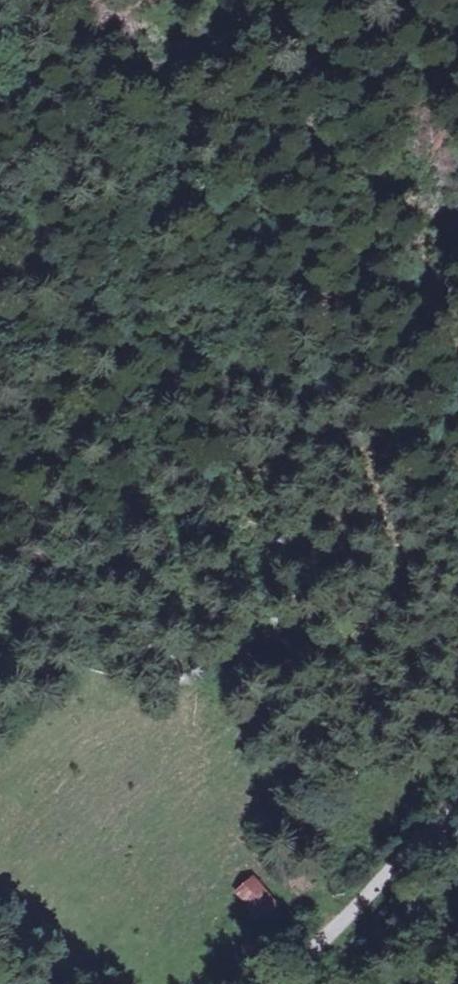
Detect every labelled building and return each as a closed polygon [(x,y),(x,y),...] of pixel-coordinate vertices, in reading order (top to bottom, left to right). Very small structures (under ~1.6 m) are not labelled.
[(256,875),(234,891),(257,923),(279,908),(256,875)]
